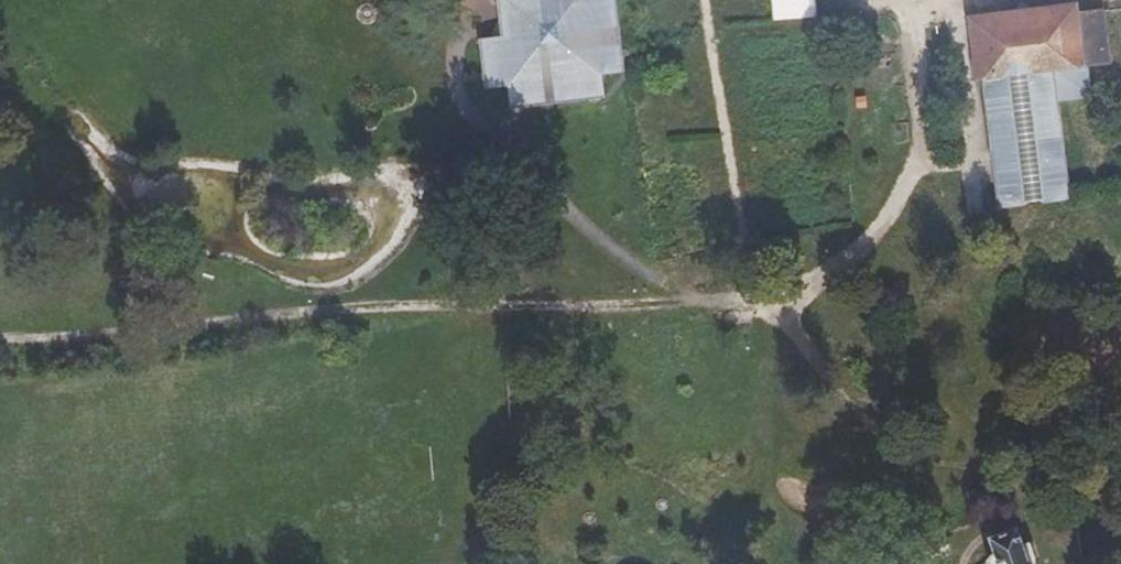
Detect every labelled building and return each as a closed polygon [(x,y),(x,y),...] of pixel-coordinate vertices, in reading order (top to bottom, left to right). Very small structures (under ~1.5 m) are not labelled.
[(503,37),(481,41),(488,87),(509,85),(511,106),(602,97),(600,73),(622,71),(612,0),(507,0),(516,7),(519,34),(503,37)] [(503,37),(519,34),(516,7),(507,0),(498,0),(503,37)] [(1000,206),(1068,197),(1056,100),(1089,95),(1085,64),(1108,62),(1102,11),(1071,15),(1070,12),(1034,17),(1033,11),(1022,2),(1013,13),(1014,20),(977,24),(1000,206)] [(988,538),(994,554),(991,555),(987,561),(988,563),(1038,563),(1030,542),(1022,545),(1016,528),(988,538)]
